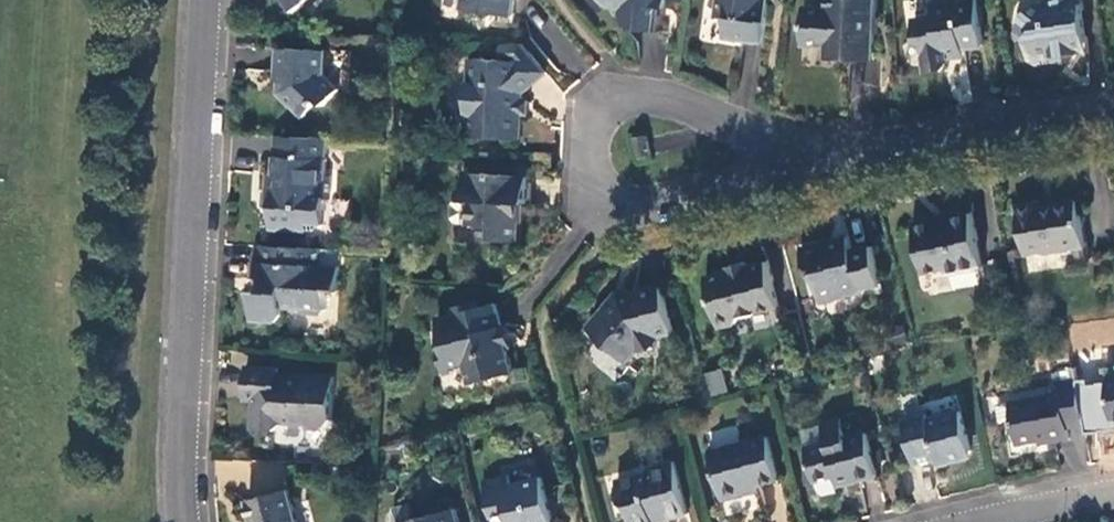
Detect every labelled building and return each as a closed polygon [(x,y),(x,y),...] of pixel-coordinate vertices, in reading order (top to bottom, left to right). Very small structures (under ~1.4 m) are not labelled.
[(295,11),(307,0),(285,0),(295,11)] [(462,10),(511,16),(513,0),(463,0),(462,10)] [(604,6),(620,9),(619,20),(627,28),(654,30),(657,7),(665,7),(665,0),(600,0),(604,6)] [(767,0),(717,0),(715,16),(726,17),(724,38),(762,42),(767,0)] [(874,0),(826,0),(826,9),(802,8),(801,44),(825,45),(825,59),(843,59),(848,54),(872,55),(874,0)] [(975,0),(951,0),(951,1),(930,5),(932,18),(912,22),(914,37),(926,45),(926,52),(923,56),(925,73),(941,70),(946,64),(945,55),(962,52),(962,48),(982,44),(975,0)] [(1070,54),(1077,42),(1083,42),(1081,34),(1078,32),(1075,15),(1078,9),(1077,4),(1069,5),(1068,0),(1054,0),(1035,3),(1022,11),(1014,32),(1024,38),(1028,58),(1050,55),(1051,57),(1070,54)] [(1085,52),(1083,42),(1077,42),(1070,54),(1085,52)] [(324,51),(280,48),(277,92),(303,116),(318,100),(323,104),(337,88),(324,75),(324,51)] [(520,93),(545,72),(525,49),(510,60),(467,58),(462,135),(518,139),(519,114),(520,100),(520,93)] [(854,94),(881,89),(876,60),(848,66),(854,94)] [(528,100),(520,100),(519,114),(527,115),(528,100)] [(323,175),(325,139),(274,136),(271,172),(266,173),(264,206),(269,206),(269,229),(313,231),(321,225),(322,199),(328,199),(329,175),(323,175)] [(525,177),(460,173),(460,200),(467,201),(467,225),(491,227),(491,240),(515,241),(517,203),(525,203),(525,177)] [(1083,247),(1075,201),(1037,207),(1036,202),(1014,206),(1023,254),(1039,252),(1045,254),(1083,247)] [(946,274),(975,268),(969,246),(974,239),(968,212),(935,219),(935,216),(912,221),(922,272),(944,268),(946,274)] [(981,266),(974,239),(969,246),(975,268),(981,266)] [(823,243),(799,249),(805,271),(810,272),(817,294),(837,290),(839,296),(860,291),(860,287),(879,283),(869,246),(850,250),(848,243),(831,248),(823,243)] [(319,265),(319,250),(254,246),(254,262),(250,262),(248,278),(261,279),(260,291),(251,290),(249,321),(270,322),(280,314),(281,308),(298,310),(302,313),(319,314),(325,310),(325,290),(337,290),(338,266),(319,265)] [(765,261),(703,278),(717,328),(733,325),(738,317),(769,309),(764,291),(770,279),(765,261)] [(673,330),(660,287),(630,295),(631,301),(619,304),(615,300),(587,330),(624,362),(635,349),(650,349),(655,335),(673,330)] [(512,372),(493,303),(477,308),(470,303),(454,307),(449,314),(451,320),(435,325),(441,346),(435,347),(442,374),(464,368),(469,383),(512,372)] [(330,419),(332,376),(297,374),(297,378),(277,377),(277,368),(244,367),(243,399),(252,400),(252,429),(273,429),(280,422),(303,423),(304,428),(319,429),(330,419)] [(710,396),(727,391),(720,367),(702,373),(710,396)] [(1104,381),(1110,421),(1113,420),(1113,379),(1104,381)] [(1065,428),(1083,424),(1075,380),(1056,382),(1057,392),(1007,402),(1016,445),(1047,439),(1048,442),(1066,439),(1065,428)] [(902,420),(914,465),(936,459),(943,463),(966,457),(970,450),(960,411),(927,418),(926,414),(902,420)] [(876,474),(865,432),(845,437),(840,418),(821,423),(825,442),(804,448),(812,480),(833,474),(836,485),(876,474)] [(766,436),(707,452),(720,499),(746,492),(745,488),(777,480),(766,436)] [(1066,468),(1083,469),(1083,440),(1066,439),(1066,468)] [(673,461),(645,469),(642,473),(616,481),(622,502),(628,506),(632,521),(654,521),(687,514),(673,461)] [(507,473),(482,480),(492,516),(506,512),(509,521),(552,521),(540,476),(510,484),(507,473)] [(245,501),(250,521),(295,521),(287,489),(245,501)] [(393,508),(392,521),(403,521),(417,518),(414,507),(408,504),(393,508)] [(454,508),(417,518),(403,521),(458,521),(454,508)] [(492,516),(493,521),(509,521),(506,512),(492,516)]
